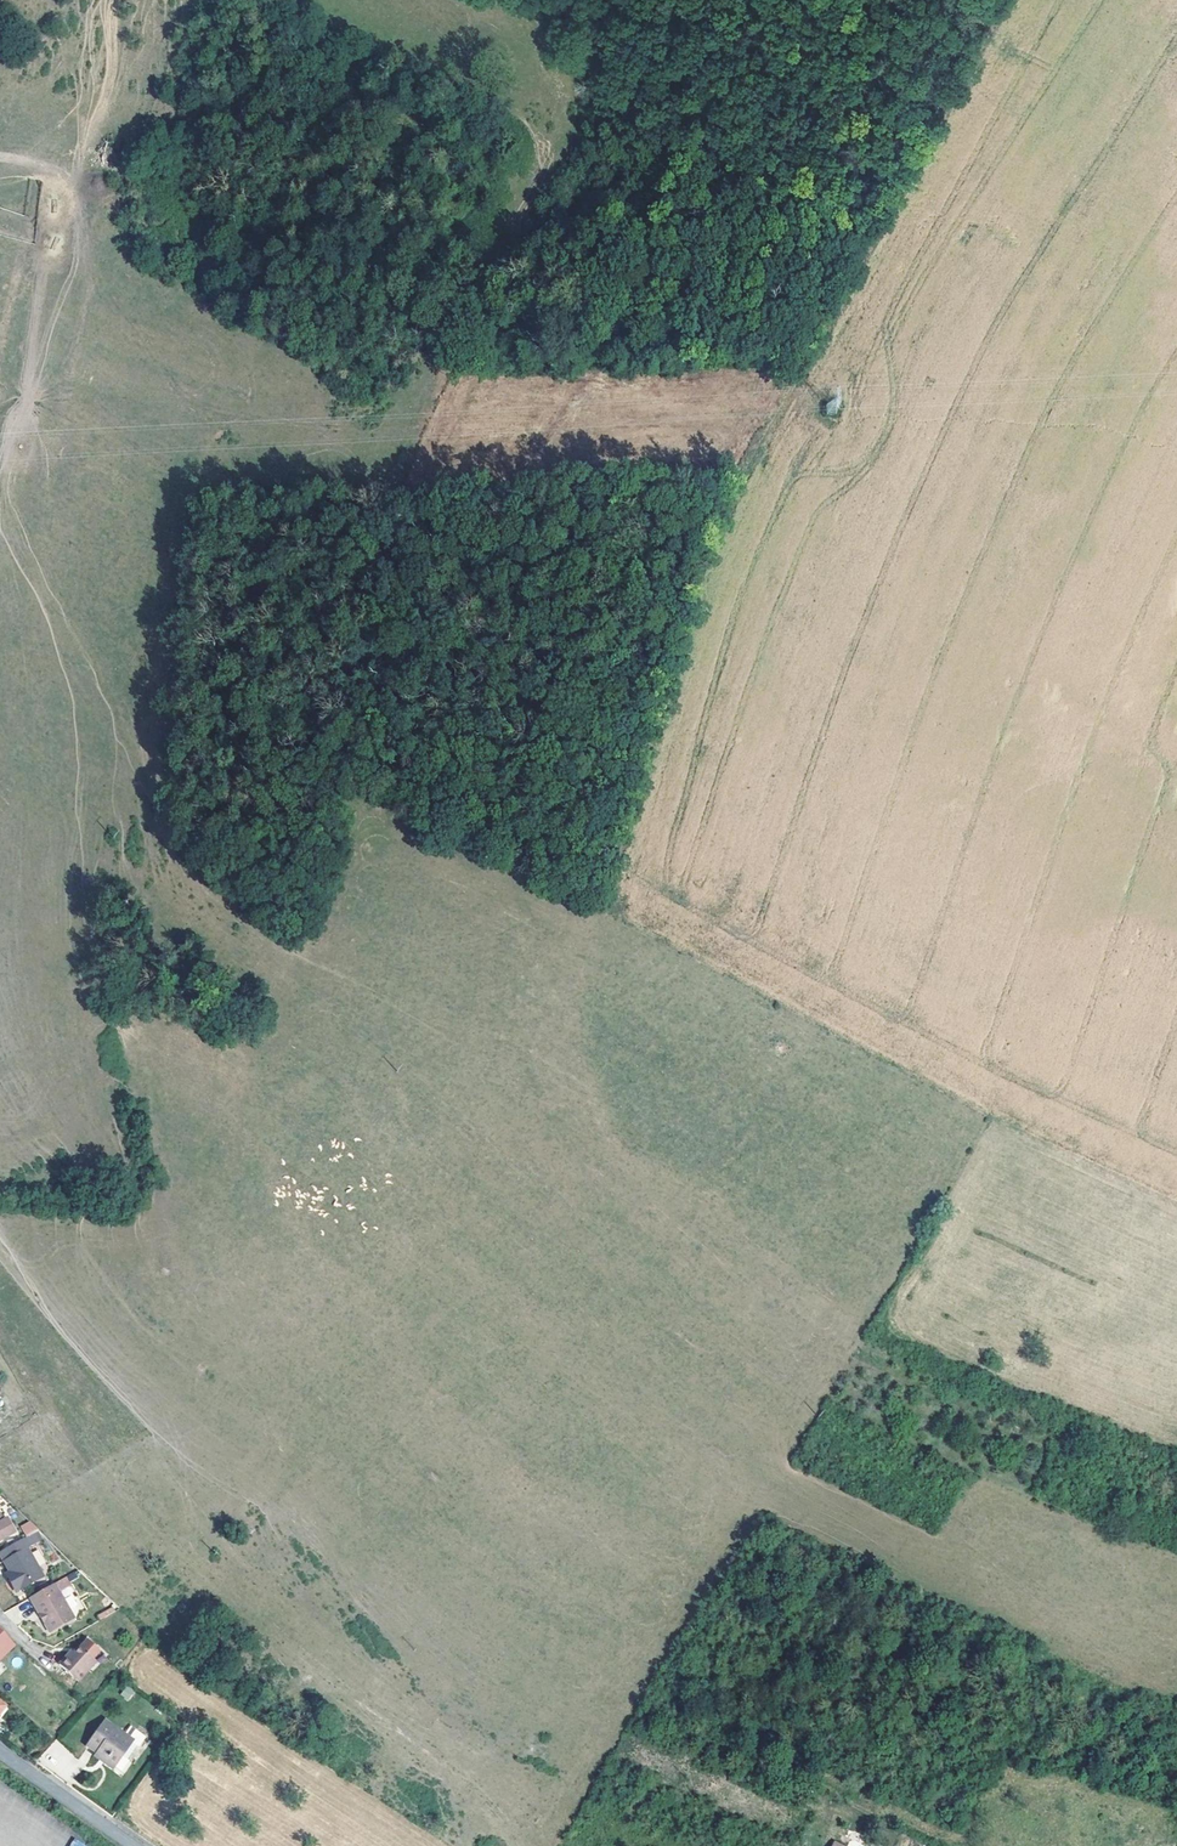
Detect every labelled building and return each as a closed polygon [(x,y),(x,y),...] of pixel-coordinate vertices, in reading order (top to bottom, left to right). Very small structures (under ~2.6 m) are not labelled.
[(15,1533),(7,1518),(4,1520),(0,1513),(0,1542),(15,1533)] [(38,1531),(31,1524),(23,1528),(28,1537),(36,1532),(38,1531)] [(36,1532),(28,1537),(0,1552),(0,1555),(19,1591),(33,1583),(31,1579),(41,1573),(29,1551),(42,1544),(36,1532)] [(55,1586),(29,1601),(48,1635),(75,1621),(55,1586)] [(0,1629),(0,1660),(15,1645),(0,1629)] [(70,1652),(59,1666),(80,1681),(97,1660),(94,1657),(100,1649),(86,1639),(75,1655),(70,1652)] [(127,1701),(135,1693),(127,1685),(119,1694),(127,1701)] [(0,1720),(9,1709),(0,1701),(0,1720)] [(104,1764),(114,1771),(116,1768),(123,1757),(133,1744),(135,1741),(127,1735),(106,1720),(87,1747),(107,1761),(104,1764)] [(132,1728),(127,1735),(135,1741),(133,1744),(138,1748),(140,1749),(147,1739),(132,1728)] [(138,1748),(133,1744),(123,1757),(129,1761),(138,1748)] [(130,1762),(129,1761),(123,1757),(116,1768),(123,1773),(130,1762)] [(74,1838),(69,1845),(87,1845),(74,1838)]
